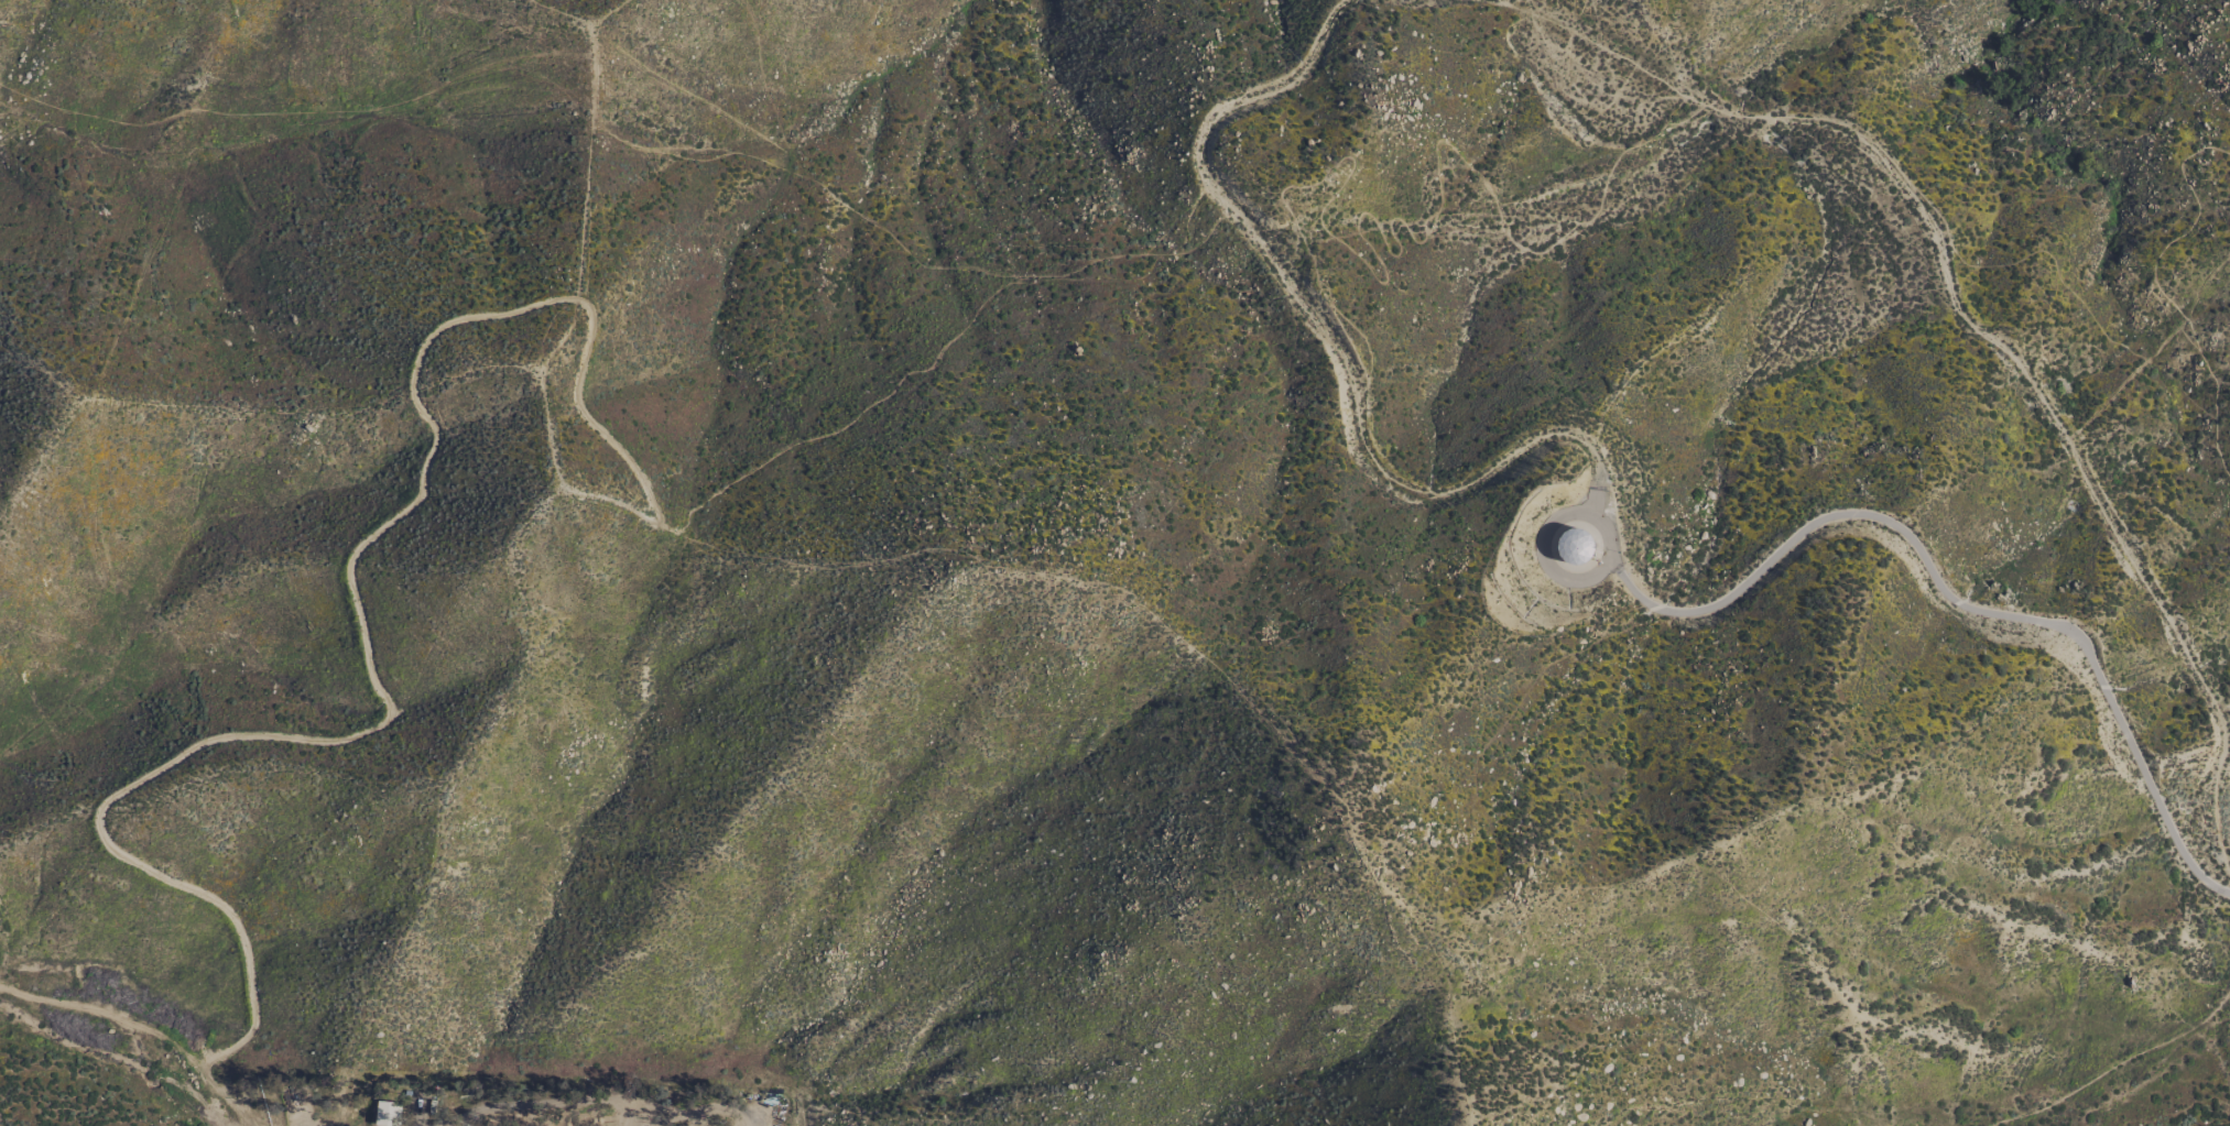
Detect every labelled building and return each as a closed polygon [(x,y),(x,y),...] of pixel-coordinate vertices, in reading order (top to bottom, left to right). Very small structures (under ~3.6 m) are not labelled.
[(376,1125),(399,1125),(399,1102),(376,1102),(375,1125),(376,1125)]
